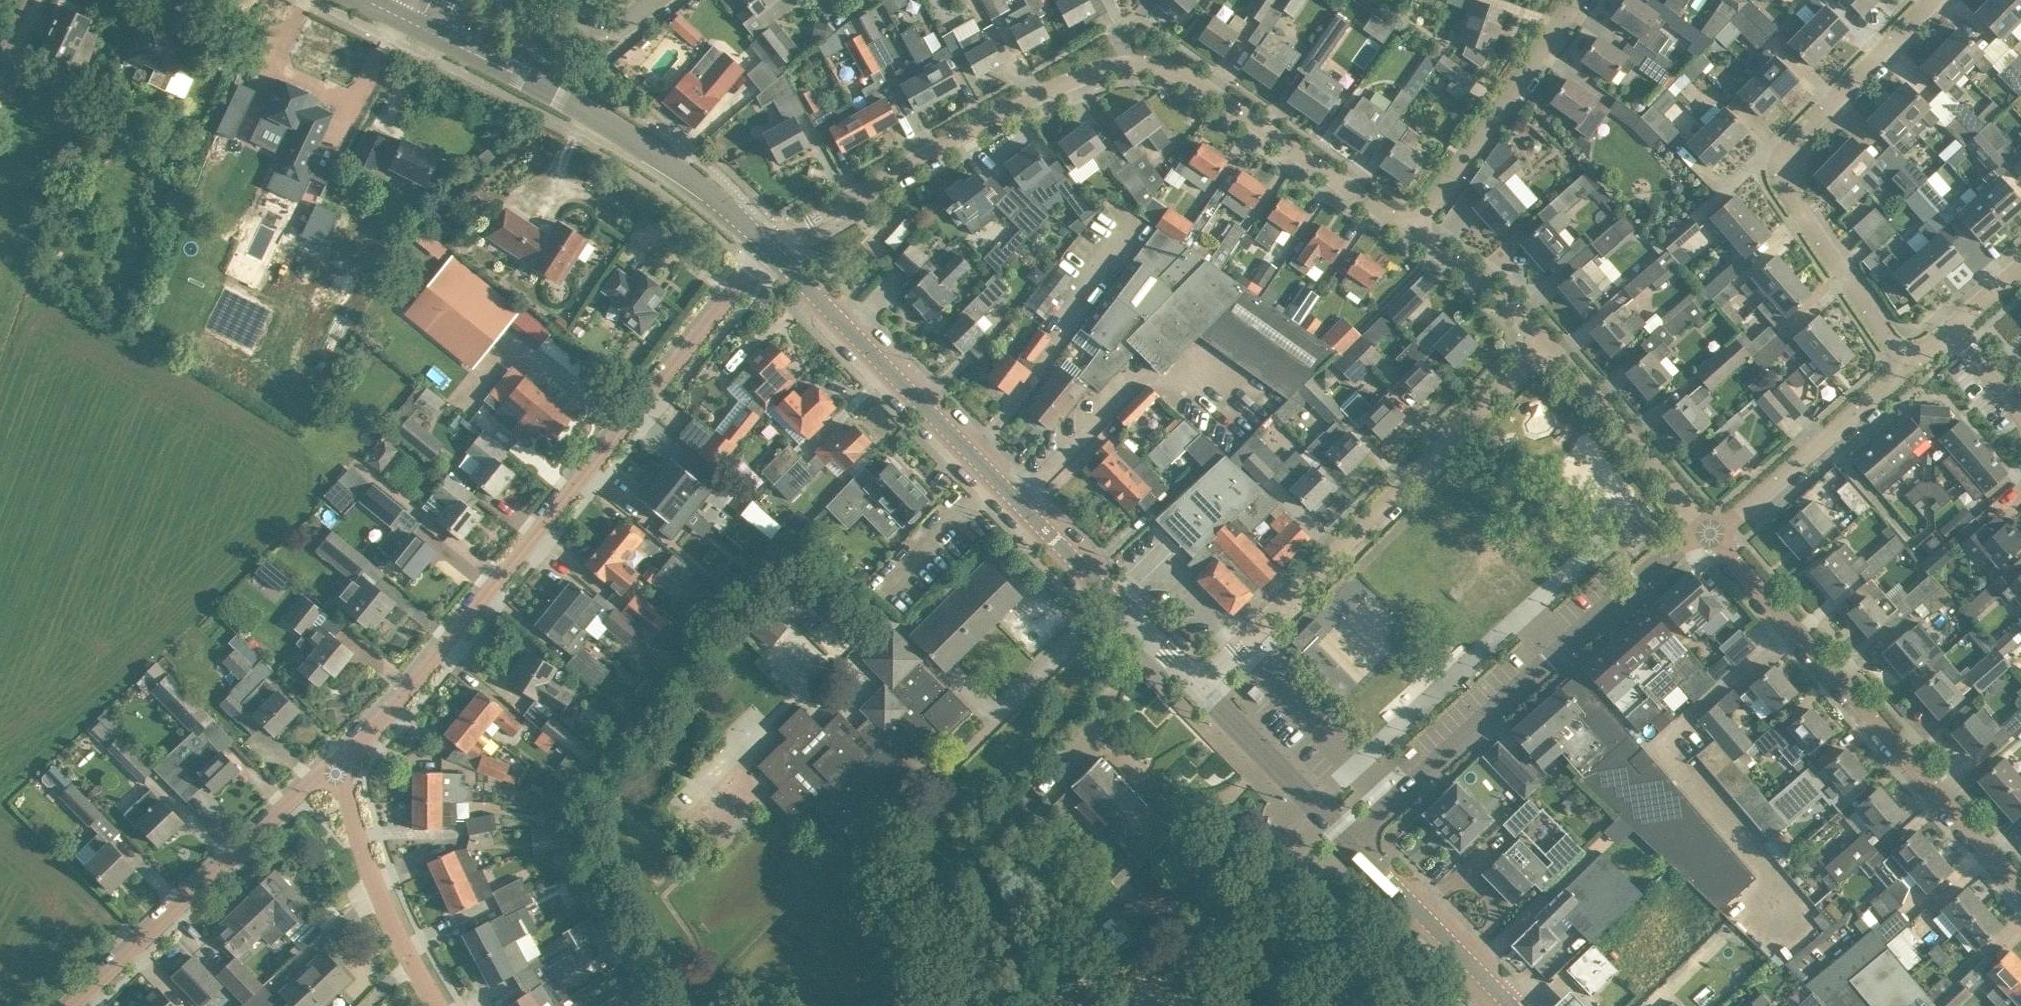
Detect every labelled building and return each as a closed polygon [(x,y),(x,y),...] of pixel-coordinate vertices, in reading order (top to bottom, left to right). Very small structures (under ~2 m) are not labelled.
[(749,5),(752,8),(739,18),(749,31),(756,39),(760,45),(775,33),(769,25),(775,20),(799,1),(798,0),(745,0),(749,5)] [(890,14),(909,2),(908,0),(882,0),(890,14)] [(1010,8),(1005,0),(982,0),(992,18),(1010,8)] [(1042,0),(1025,0),(1027,4),(1004,16),(1023,50),(1048,36),(1038,17),(1048,12),(1042,0)] [(1069,24),(1094,11),(1088,0),(1055,0),(1069,24)] [(1194,4),(1193,3),(1196,0),(1159,0),(1158,1),(1179,20),(1194,4)] [(1247,13),(1260,21),(1261,22),(1274,3),(1276,0),(1256,0),(1247,13)] [(1274,3),(1284,10),(1285,11),(1294,17),(1306,0),(1276,0),(1274,3)] [(1474,0),(1471,0),(1457,40),(1466,47),(1462,54),(1464,56),(1481,67),(1481,66),(1480,66),(1484,61),(1487,56),(1489,50),(1490,50),(1504,11),(1474,0)] [(1636,0),(1619,0),(1618,2),(1618,4),(1620,5),(1612,17),(1639,37),(1637,40),(1651,50),(1647,56),(1652,60),(1668,37),(1658,30),(1665,21),(1636,0)] [(1682,8),(1688,0),(1671,0),(1682,8)] [(1700,31),(1712,39),(1715,36),(1716,37),(1717,36),(1740,10),(1749,1),(1747,0),(1722,0),(1723,0),(1700,31)] [(1740,10),(1768,38),(1777,28),(1750,0),(1749,1),(1740,10)] [(1805,3),(1817,15),(1807,25),(1829,47),(1847,29),(1833,14),(1825,6),(1824,7),(1817,0),(1809,0),(1805,3)] [(1847,0),(1861,14),(1876,0),(1847,0)] [(2020,21),(1999,0),(1987,0),(1975,12),(2011,48),(2020,39),(2011,29),(2020,21)] [(2020,21),(2020,19),(2020,0),(1999,0),(2020,21)] [(86,65),(96,35),(95,34),(95,35),(86,30),(91,21),(63,7),(57,19),(55,19),(54,23),(55,23),(44,47),(38,59),(50,65),(55,63),(56,59),(68,65),(69,71),(79,76),(83,75),(86,65)] [(1717,36),(1716,37),(1726,46),(1727,46),(1741,32),(1757,49),(1759,46),(1768,38),(1740,10),(1717,36)] [(1365,27),(1384,40),(1394,26),(1376,12),(1365,27)] [(681,13),(670,25),(684,38),(695,26),(681,13)] [(1311,49),(1325,59),(1350,23),(1336,13),(1311,49)] [(1213,17),(1211,20),(1200,37),(1224,53),(1246,22),(1236,15),(1228,27),(1213,17)] [(1687,49),(1697,57),(1701,53),(1712,39),(1700,31),(1678,15),(1670,26),(1692,42),(1687,49)] [(816,21),(813,37),(825,40),(835,32),(828,24),(816,21)] [(825,40),(818,45),(826,58),(846,45),(864,78),(871,74),(881,69),(868,44),(855,21),(835,32),(825,40)] [(126,61),(142,69),(144,64),(154,69),(152,73),(149,81),(166,89),(181,59),(175,56),(183,40),(145,22),(126,61)] [(901,33),(937,98),(958,86),(938,50),(932,54),(923,36),(921,37),(914,25),(901,33)] [(1811,65),(1829,47),(1807,25),(1797,35),(1789,27),(1781,35),(1811,65)] [(965,53),(968,58),(977,75),(1002,61),(983,27),(958,41),(952,29),(941,35),(955,59),(965,53)] [(800,51),(782,28),(775,33),(760,45),(781,72),(797,60),(793,56),(800,51)] [(1940,48),(1962,71),(1972,61),(1984,73),(1993,64),(1958,30),(1940,48)] [(1283,43),(1268,33),(1243,67),(1270,86),(1284,65),(1290,69),(1301,54),(1284,42),(1283,43)] [(1598,36),(1582,59),(1610,80),(1619,67),(1628,73),(1635,63),(1598,36)] [(868,44),(881,69),(894,62),(880,37),(868,44)] [(747,75),(762,91),(782,74),(781,72),(760,45),(756,39),(750,44),(763,61),(747,75)] [(1402,89),(1401,90),(1413,98),(1414,97),(1434,66),(1435,67),(1443,55),(1432,47),(1402,89)] [(1953,80),(1962,71),(1940,48),(1921,67),(1955,101),(1964,91),(1953,80)] [(1747,67),(1756,75),(1778,98),(1797,79),(1774,57),(1774,58),(1765,49),(1747,67)] [(2020,75),(2020,54),(2019,51),(2008,62),(2020,75)] [(668,97),(663,102),(694,127),(707,112),(743,69),(738,65),(723,52),(699,81),(690,73),(689,72),(668,97)] [(1697,57),(1683,73),(1690,79),(1691,81),(1702,70),(1705,73),(1713,66),(1710,62),(1701,53),(1697,57)] [(1476,78),(1443,55),(1435,67),(1468,90),(1476,78)] [(1648,57),(1639,69),(1667,89),(1674,83),(1678,78),(1648,57)] [(916,110),(937,98),(916,60),(895,72),(902,84),(916,110)] [(2020,95),(2020,75),(2008,62),(1997,73),(2020,96),(2020,95)] [(1343,86),(1313,65),(1289,99),(1319,120),(1343,86)] [(17,76),(0,67),(0,111),(17,76)] [(870,106),(857,113),(870,135),(897,120),(887,103),(884,98),(894,92),(881,69),(871,74),(876,82),(863,89),(872,105),(870,106)] [(1674,83),(1667,89),(1673,94),(1675,96),(1681,89),(1690,79),(1683,73),(1681,75),(1678,78),(1674,83)] [(1760,116),(1778,98),(1756,75),(1738,94),(1760,116)] [(263,112),(258,122),(290,138),(295,127),(308,102),(314,105),(318,97),(279,79),(270,97),(263,112)] [(1559,90),(1551,102),(1579,121),(1574,128),(1589,139),(1603,119),(1588,108),(1595,98),(1584,90),(1568,79),(1564,83),(1562,82),(1557,89),(1559,90)] [(1905,84),(1886,102),(1911,127),(1921,117),(1928,124),(1932,127),(1939,120),(1940,119),(1926,105),(1919,98),(1905,84)] [(764,134),(779,161),(808,144),(794,119),(806,112),(797,96),(793,88),(773,100),(786,123),(764,134)] [(810,89),(797,96),(806,112),(809,116),(821,109),(810,89)] [(1401,90),(1386,112),(1397,120),(1413,98),(1401,90)] [(1335,132),(1361,150),(1377,129),(1386,136),(1397,120),(1386,112),(1363,96),(1352,112),(1351,110),(1335,132)] [(1609,111),(1632,127),(1641,118),(1616,100),(1609,111)] [(1129,162),(1154,194),(1164,179),(1163,178),(1137,144),(1148,135),(1159,150),(1171,141),(1159,125),(1160,125),(1141,101),(1116,120),(1126,134),(1115,143),(1129,162)] [(276,168),(268,185),(299,201),(316,165),(310,162),(324,132),(333,114),(314,105),(308,102),(295,127),(290,138),(276,168)] [(857,113),(851,102),(835,111),(832,106),(823,112),(821,109),(809,116),(818,133),(829,127),(842,150),(870,135),(857,113)] [(1886,102),(1868,121),(1882,135),(1891,144),(1903,156),(1912,147),(1909,143),(1902,137),(1911,127),(1886,102)] [(222,134),(233,139),(246,112),(233,106),(230,104),(217,131),(222,134)] [(1954,116),(1975,137),(1979,133),(1986,127),(1965,106),(1954,116)] [(1652,107),(1641,118),(1650,127),(1651,128),(1660,138),(1668,145),(1679,134),(1652,107)] [(1705,127),(1727,149),(1746,130),(1724,108),(1705,127)] [(1954,116),(1945,126),(1962,144),(1964,142),(1966,145),(1975,137),(1954,116)] [(1979,133),(1995,152),(2008,140),(1992,122),(1986,127),(1979,133)] [(1057,153),(1071,172),(1093,156),(1101,167),(1112,159),(1106,150),(1086,123),(1060,143),(1064,148),(1057,153)] [(1650,127),(1640,136),(1651,147),(1660,138),(1651,128),(1650,127)] [(1709,167),(1727,149),(1705,127),(1687,144),(1709,167)] [(1397,142),(1393,148),(1381,164),(1407,183),(1424,160),(1410,150),(1420,135),(1409,128),(1398,143),(1397,142)] [(425,185),(430,175),(439,157),(405,140),(401,147),(369,131),(356,158),(375,168),(379,161),(425,185)] [(1982,163),(1995,152),(1979,133),(1975,137),(1966,145),(1982,163)] [(1856,179),(1870,193),(1880,183),(1876,179),(1885,170),(1851,138),(1833,157),(1856,179)] [(1483,197),(1474,205),(1498,232),(1513,219),(1526,207),(1504,182),(1515,173),(1524,165),(1521,163),(1508,147),(1500,139),(1484,161),(1488,165),(1502,180),(1483,197)] [(2012,149),(2020,159),(2020,141),(2012,149)] [(1179,155),(1171,167),(1186,177),(1205,190),(1213,179),(1215,176),(1227,160),(1203,143),(1191,160),(1190,162),(1183,158),(1179,155)] [(1015,177),(1002,187),(1007,191),(1023,208),(1031,216),(1042,204),(1040,201),(1050,193),(1045,187),(1056,178),(1049,169),(1048,168),(1043,161),(1031,145),(1005,165),(1015,177)] [(489,150),(473,162),(478,169),(494,157),(489,150)] [(1833,157),(1815,175),(1849,209),(1850,207),(1856,201),(1858,199),(1856,197),(1847,188),(1856,179),(1833,157)] [(1901,170),(1919,188),(1927,180),(1911,161),(1901,170)] [(1129,162),(1115,173),(1143,210),(1152,196),(1154,194),(1129,162)] [(1978,195),(2002,223),(2020,206),(2020,201),(2010,189),(1999,177),(1991,167),(1982,175),(1991,184),(1978,195)] [(1909,197),(1916,191),(1919,188),(1901,170),(1892,178),(1909,197)] [(1222,202),(1245,217),(1266,187),(1242,171),(1229,190),(1221,201),(1222,202)] [(162,174),(157,189),(169,193),(175,178),(162,174)] [(961,179),(946,190),(958,206),(948,214),(957,226),(963,221),(973,234),(996,216),(990,208),(992,206),(983,194),(986,191),(974,175),(964,183),(961,179)] [(1582,175),(1558,196),(1569,209),(1589,192),(1590,191),(1594,188),(1582,175)] [(1916,191),(1931,208),(1943,198),(1927,180),(1919,188),(1916,191)] [(1229,190),(1221,184),(1192,224),(1181,241),(1220,269),(1233,250),(1222,242),(1215,251),(1197,239),(1222,202),(1221,201),(1229,190)] [(1969,186),(1948,204),(1957,214),(1968,226),(1981,241),(2002,223),(1978,195),(1969,186)] [(1076,187),(1064,196),(1081,218),(1083,221),(1095,212),(1088,202),(1076,187)] [(996,244),(983,258),(997,271),(1009,257),(1028,237),(1040,224),(1031,216),(1023,208),(1007,191),(994,203),(1020,228),(1001,249),(996,244)] [(1920,218),(1931,208),(1916,191),(1909,197),(1905,201),(1920,218)] [(1159,225),(1181,241),(1192,224),(1152,196),(1143,210),(1141,213),(1159,225)] [(1735,196),(1711,217),(1728,236),(1752,215),(1735,196)] [(1253,239),(1269,250),(1284,228),(1292,233),(1305,214),(1282,198),(1268,217),(1269,217),(1254,238),(1253,239)] [(272,202),(257,235),(283,246),(298,214),(272,202)] [(323,246),(338,214),(316,204),(301,236),(323,246)] [(447,235),(457,225),(440,206),(429,216),(447,235)] [(1852,227),(1863,239),(1886,218),(1875,207),(1852,227)] [(360,210),(359,212),(360,214),(360,216),(361,217),(362,218),(364,218),(365,218),(367,218),(369,216),(369,214),(369,213),(369,211),(368,210),(367,209),(366,208),(364,208),(362,209),(360,210)] [(506,209),(490,234),(488,237),(558,283),(586,240),(559,222),(549,237),(506,209)] [(1556,235),(1571,222),(1560,210),(1522,242),(1545,268),(1567,248),(1556,235)] [(1081,218),(1069,227),(1079,234),(1096,213),(1095,212),(1083,221),(1081,218)] [(1103,344),(1083,371),(1080,374),(1090,382),(1099,390),(1139,350),(1162,374),(1177,360),(1199,335),(1246,287),(1220,269),(1181,241),(1159,225),(1141,213),(1140,214),(1157,227),(1081,327),(1103,344)] [(907,216),(901,222),(902,223),(912,232),(919,224),(908,214),(907,216)] [(1611,225),(1591,243),(1602,256),(1623,238),(1635,228),(1623,214),(1611,225)] [(1752,215),(1728,236),(1745,256),(1769,235),(1752,215)] [(1661,244),(1667,250),(1682,267),(1692,258),(1680,244),(1698,228),(1690,218),(1661,244)] [(1886,218),(1863,239),(1873,251),(1896,230),(1886,218)] [(1929,242),(1916,253),(1938,279),(1961,259),(1927,220),(1918,229),(1929,242)] [(1302,245),(1290,262),(1306,274),(1320,253),(1332,261),(1345,242),(1321,225),(1308,244),(1308,245),(1306,248),(1302,245)] [(422,229),(415,240),(441,257),(449,246),(422,229)] [(1246,232),(1238,242),(1239,243),(1247,248),(1253,239),(1254,238),(1246,232)] [(895,262),(911,277),(929,257),(913,242),(895,262)] [(1657,289),(1682,267),(1667,250),(1624,288),(1633,298),(1650,282),(1657,289)] [(1874,251),(1864,259),(1877,274),(1886,265),(1916,299),(1938,279),(1916,253),(1903,265),(1891,252),(1882,260),(1874,251)] [(935,266),(920,281),(905,295),(931,321),(956,297),(946,287),(970,264),(959,253),(941,271),(935,266)] [(1363,300),(1373,286),(1384,269),(1360,253),(1347,272),(1348,272),(1340,284),(1363,300)] [(1759,286),(1768,296),(1793,275),(1775,255),(1739,287),(1747,296),(1759,286)] [(453,256),(402,317),(470,372),(520,313),(453,256)] [(1591,258),(1575,272),(1560,285),(1580,309),(1611,282),(1591,258)] [(1277,267),(1265,260),(1253,280),(1264,287),(1277,267)] [(1055,263),(1028,302),(1047,317),(1054,307),(1076,279),(1055,264),(1055,263)] [(650,308),(664,290),(639,271),(632,280),(619,270),(604,290),(618,301),(616,303),(627,312),(624,315),(627,317),(624,320),(641,333),(657,313),(650,308)] [(962,352),(976,338),(992,323),(984,315),(1010,289),(994,273),(985,284),(987,285),(957,315),(961,319),(945,334),(962,352)] [(1777,306),(1765,316),(1774,326),(1786,316),(1795,308),(1810,294),(1793,275),(1768,296),(1769,297),(1777,306)] [(1702,289),(1703,290),(1710,299),(1720,290),(1712,281),(1702,289)] [(1729,282),(1720,290),(1710,299),(1715,304),(1734,326),(1743,318),(1728,301),(1738,292),(1729,282)] [(1303,284),(1283,312),(1301,324),(1320,296),(1303,284)] [(1310,377),(1329,358),(1337,350),(1320,339),(1246,287),(1199,335),(1288,398),(1299,387),(1310,377)] [(1398,324),(1408,314),(1423,300),(1410,287),(1385,312),(1398,324)] [(1665,323),(1662,326),(1671,336),(1692,317),(1699,326),(1700,326),(1708,319),(1704,314),(1715,304),(1710,299),(1703,290),(1680,310),(1665,323)] [(1591,331),(1611,353),(1647,323),(1635,310),(1633,312),(1624,303),(1591,331)] [(1415,340),(1429,354),(1436,347),(1454,365),(1475,343),(1444,311),(1429,325),(1415,340)] [(1310,313),(1302,325),(1313,333),(1322,321),(1310,313)] [(560,315),(553,322),(564,332),(570,324),(560,315)] [(1777,336),(1752,358),(1762,369),(1784,350),(1785,351),(1790,356),(1800,348),(1809,358),(1835,335),(1818,315),(1803,328),(1784,345),(1777,336)] [(1320,339),(1337,350),(1342,354),(1350,346),(1361,336),(1342,317),(1320,339)] [(1734,338),(1750,356),(1752,358),(1777,336),(1768,326),(1750,342),(1741,331),(1734,338)] [(1023,380),(1035,365),(1030,362),(1050,336),(1040,328),(1016,359),(1004,350),(994,363),(997,365),(988,377),(1008,393),(1020,377),(1023,380)] [(1852,355),(1835,335),(1809,358),(1809,359),(1800,367),(1816,386),(1852,355)] [(1380,355),(1361,336),(1350,346),(1369,365),(1380,355)] [(1734,338),(1714,355),(1730,373),(1750,356),(1734,338)] [(1398,357),(1397,359),(1410,372),(1399,382),(1403,386),(1417,401),(1429,389),(1435,383),(1439,379),(1425,365),(1422,361),(1429,354),(1415,340),(1408,347),(1398,357)] [(1642,359),(1627,372),(1649,397),(1664,383),(1671,377),(1658,362),(1670,351),(1665,346),(1662,341),(1648,353),(1642,359)] [(718,468),(785,390),(796,379),(783,366),(790,360),(773,342),(764,351),(761,348),(748,361),(751,364),(736,378),(754,397),(747,406),(746,404),(722,434),(716,429),(698,451),(718,468)] [(1352,382),(1369,365),(1350,346),(1342,354),(1337,350),(1329,358),(1352,382)] [(1063,416),(1090,382),(1080,374),(1083,371),(1067,358),(1060,366),(1034,399),(1037,401),(1029,411),(1048,427),(1059,413),(1063,416)] [(1777,371),(1769,378),(1773,382),(1777,386),(1783,381),(1784,379),(1777,371)] [(493,415),(512,430),(527,443),(541,426),(556,438),(575,415),(526,375),(493,415)] [(1310,377),(1299,388),(1308,397),(1318,407),(1330,420),(1333,417),(1342,409),(1339,407),(1329,396),(1328,395),(1310,377)] [(1758,377),(1747,386),(1756,396),(1767,386),(1763,383),(1758,377)] [(1771,391),(1788,411),(1794,418),(1806,408),(1793,392),(1783,381),(1777,386),(1771,391)] [(1679,401),(1664,415),(1686,440),(1702,427),(1707,422),(1692,405),(1707,392),(1701,385),(1700,384),(1697,386),(1679,401)] [(834,405),(815,385),(800,400),(792,392),(777,407),(807,437),(822,423),(820,420),(834,405)] [(1118,416),(1129,427),(1158,395),(1147,385),(1118,416)] [(427,388),(413,406),(431,420),(444,402),(427,388)] [(1776,422),(1788,411),(1771,391),(1769,389),(1757,400),(1763,407),(1776,422)] [(1354,392),(1339,407),(1342,409),(1344,411),(1345,412),(1360,427),(1366,421),(1367,422),(1381,437),(1384,434),(1390,428),(1393,425),(1395,428),(1403,420),(1400,417),(1403,415),(1389,401),(1385,397),(1372,409),(1359,396),(1354,392)] [(1908,416),(1894,429),(1911,449),(1926,436),(1926,435),(1933,436),(1935,406),(1920,405),(1920,411),(1911,419),(1908,416)] [(1935,406),(1933,436),(1939,436),(1940,437),(1939,437),(1952,452),(1973,434),(1960,419),(1957,422),(1949,413),(1949,407),(1935,406)] [(1324,430),(1308,446),(1324,463),(1330,456),(1331,458),(1346,472),(1348,469),(1354,464),(1367,450),(1349,432),(1356,425),(1359,428),(1360,427),(1345,412),(1344,411),(1342,409),(1333,417),(1336,420),(1335,421),(1325,432),(1324,430)] [(407,413),(394,430),(397,432),(431,461),(442,448),(425,434),(428,430),(415,419),(407,413)] [(1169,433),(1148,454),(1160,466),(1164,470),(1185,449),(1201,433),(1184,418),(1169,433)] [(1717,445),(1702,458),(1721,480),(1751,455),(1742,445),(1731,433),(1723,423),(1712,433),(1720,443),(1717,445)] [(801,456),(773,482),(789,499),(798,491),(825,464),(830,458),(842,470),(848,465),(863,451),(860,449),(869,440),(855,426),(846,434),(841,429),(807,462),(801,456)] [(1881,439),(1874,446),(1901,476),(1908,470),(1920,459),(1911,449),(1894,429),(1881,439)] [(507,452),(491,439),(482,432),(470,447),(485,459),(471,477),(495,496),(514,472),(500,461),(507,452)] [(1952,452),(1942,461),(1954,475),(1959,480),(1989,454),(1985,448),(1973,434),(1952,452)] [(385,439),(367,460),(380,471),(398,450),(385,439)] [(1091,471),(1111,490),(1142,459),(1124,441),(1116,448),(1107,440),(1095,452),(1103,459),(1091,471)] [(762,471),(773,482),(801,456),(789,444),(762,471)] [(1285,473),(1277,481),(1289,493),(1292,490),(1310,508),(1313,505),(1318,499),(1331,486),(1317,472),(1316,470),(1324,463),(1308,446),(1300,454),(1296,450),(1283,462),(1279,467),(1285,473)] [(1874,446),(1854,463),(1881,493),(1896,480),(1901,476),(1874,446)] [(1180,543),(1193,557),(1235,516),(1250,532),(1279,503),(1222,452),(1205,469),(1155,519),(1169,532),(1166,535),(1177,546),(1180,543)] [(1989,454),(1959,480),(1963,485),(1976,500),(2006,473),(1989,454)] [(1253,456),(1240,468),(1261,487),(1273,476),(1271,474),(1253,456)] [(1142,459),(1111,490),(1130,510),(1138,502),(1145,510),(1169,487),(1142,459)] [(673,460),(656,479),(697,512),(717,488),(703,477),(699,483),(673,460)] [(864,467),(826,507),(835,516),(863,488),(886,512),(874,524),(888,537),(899,525),(901,527),(908,520),(910,521),(913,521),(919,514),(920,512),(918,510),(928,500),(926,498),(927,497),(927,495),(916,485),(915,485),(914,486),(907,478),(890,461),(876,475),(874,477),(864,467)] [(448,474),(436,489),(452,501),(437,520),(445,526),(461,538),(480,515),(470,507),(478,498),(473,494),(457,482),(448,474)] [(646,489),(638,498),(668,524),(661,533),(672,542),(697,512),(656,479),(653,482),(651,480),(644,487),(646,489)] [(1836,490),(1849,505),(1859,516),(1871,506),(1848,479),(1836,490)] [(355,496),(338,480),(324,495),(342,511),(355,496)] [(1920,481),(1905,494),(1914,505),(1918,509),(1924,504),(1920,499),(1924,496),(1933,496),(1936,500),(1930,506),(1935,512),(1941,506),(1942,506),(1952,497),(1939,482),(1920,481)] [(371,484),(358,500),(374,513),(376,510),(392,523),(403,509),(387,496),(371,484)] [(1834,525),(1826,514),(1813,499),(1777,531),(1799,555),(1834,525)] [(751,500),(740,513),(771,539),(782,525),(751,500)] [(1280,533),(1264,548),(1267,551),(1281,565),(1309,537),(1295,523),(1285,513),(1287,511),(1279,503),(1270,512),(1276,519),(1271,524),(1280,533)] [(1940,530),(1949,540),(1974,516),(1965,506),(1940,530)] [(786,525),(785,526),(795,535),(796,533),(806,522),(796,514),(786,525)] [(1193,557),(1186,563),(1197,575),(1196,576),(1232,613),(1244,602),(1249,597),(1253,593),(1252,592),(1259,585),(1260,586),(1277,569),(1263,555),(1254,545),(1259,540),(1250,532),(1235,516),(1193,557)] [(621,520),(603,542),(625,560),(636,547),(643,538),(646,534),(633,524),(630,528),(621,520)] [(391,558),(399,564),(414,577),(435,551),(399,521),(378,547),(391,558)] [(1964,543),(1977,558),(1980,561),(1989,554),(1996,563),(1988,570),(1988,577),(1993,581),(1994,580),(2009,567),(2003,561),(2009,556),(2020,545),(2020,533),(2016,527),(2013,530),(2007,523),(2005,523),(1992,536),(1983,526),(1964,543)] [(333,530),(321,544),(358,575),(359,573),(370,560),(364,555),(333,530)] [(1869,565),(1859,573),(1866,581),(1870,577),(1905,546),(1895,535),(1889,540),(1865,561),(1869,565)] [(1931,549),(1940,541),(1934,535),(1925,542),(1931,549)] [(603,542),(585,564),(593,571),(622,595),(639,572),(625,560),(603,542)] [(1827,557),(1812,571),(1834,596),(1849,582),(1859,573),(1869,565),(1865,561),(1860,556),(1858,558),(1844,542),(1837,549),(1834,552),(1827,557)] [(1930,573),(1937,582),(1946,582),(1945,563),(1950,558),(1940,546),(1921,563),(1930,573)] [(725,597),(724,596),(704,579),(674,554),(659,572),(651,565),(642,576),(651,584),(652,583),(702,624),(725,597)] [(948,598),(909,636),(944,672),(958,658),(960,657),(996,621),(998,619),(1022,595),(987,560),(973,573),(959,587),(952,580),(941,591),(948,598)] [(726,567),(712,584),(726,595),(740,578),(726,567)] [(861,567),(854,574),(862,581),(869,574),(861,567)] [(1990,584),(2006,603),(2015,595),(2020,603),(2020,573),(2017,577),(2009,567),(1994,580),(1993,581),(1990,584)] [(1673,586),(1704,622),(1721,607),(1689,571),(1673,586)] [(346,577),(324,604),(338,615),(344,607),(354,615),(358,609),(375,624),(394,601),(359,573),(358,575),(352,582),(346,577)] [(1907,593),(1900,599),(1903,602),(1911,611),(1922,601),(1940,585),(1937,582),(1930,573),(1907,593)] [(1859,587),(1848,597),(1855,606),(1848,612),(1867,634),(1882,621),(1884,619),(1897,608),(1894,604),(1888,598),(1884,594),(1870,577),(1866,581),(1859,587)] [(572,580),(554,602),(583,626),(595,636),(604,624),(627,642),(639,627),(614,607),(606,617),(597,609),(601,604),(587,593),(572,580)] [(1940,585),(1922,601),(1932,613),(1950,597),(1940,585)] [(1673,586),(1656,600),(1670,615),(1676,623),(1687,636),(1695,629),(1700,625),(1704,622),(1673,586)] [(323,610),(303,594),(283,619),(303,635),(323,610)] [(625,612),(653,635),(673,651),(684,639),(664,621),(667,617),(638,595),(625,612)] [(1973,598),(1961,609),(1971,621),(1983,610),(1973,598)] [(554,602),(535,624),(564,649),(583,626),(554,602)] [(1627,627),(1678,684),(1700,665),(1649,607),(1627,627)] [(751,631),(772,646),(788,624),(768,609),(751,631)] [(1307,625),(1291,641),(1292,641),(1299,648),(1315,633),(1322,626),(1314,618),(1312,620),(1307,625)] [(2007,633),(1993,645),(2002,655),(2016,643),(2020,639),(2020,621),(2007,633)] [(1898,639),(1883,652),(1902,674),(1911,666),(1919,675),(1910,682),(1911,683),(1932,665),(1945,653),(1937,644),(1935,641),(1918,622),(1898,639)] [(312,654),(300,669),(303,671),(318,684),(330,670),(334,674),(353,652),(338,639),(334,636),(333,638),(318,626),(308,639),(318,647),(312,654)] [(1627,627),(1603,647),(1656,706),(1659,703),(1661,701),(1660,700),(1678,684),(1627,627)] [(948,688),(920,660),(889,628),(862,656),(888,682),(860,710),(868,718),(857,730),(838,711),(822,726),(802,705),(778,728),(786,736),(758,764),(780,787),(770,796),(792,819),(809,802),(845,839),(866,819),(857,810),(902,766),(899,762),(912,750),(916,754),(939,731),(944,737),(971,711),(948,688)] [(1745,635),(1724,654),(1725,655),(1734,666),(1756,647),(1745,635)] [(573,655),(566,664),(595,688),(610,670),(581,646),(573,655)] [(1659,731),(1669,722),(1603,647),(1581,667),(1639,731),(1650,721),(1659,731)] [(235,649),(224,660),(242,679),(253,667),(243,657),(235,649)] [(1973,685),(1979,692),(2009,666),(1994,649),(1964,675),(1973,685)] [(530,652),(511,682),(528,692),(557,710),(559,711),(570,695),(547,680),(555,668),(547,662),(530,652)] [(231,692),(219,704),(237,722),(251,710),(263,722),(275,734),(298,711),(284,697),(265,678),(273,670),(262,658),(253,667),(242,679),(230,691),(231,692)] [(1917,691),(1938,715),(1973,685),(1964,675),(1951,687),(1936,670),(1932,665),(1911,683),(1913,682),(1919,689),(1917,691)] [(1794,691),(1773,666),(1739,696),(1744,701),(1748,706),(1760,696),(1772,710),(1794,691)] [(172,673),(154,690),(193,732),(195,734),(200,729),(213,717),(173,674),(172,673)] [(1559,689),(1511,731),(1513,733),(1525,746),(1529,751),(1542,766),(1561,749),(1584,775),(1579,779),(1621,817),(1641,836),(1672,865),(1674,867),(1696,888),(1737,853),(1673,781),(1670,778),(1642,746),(1590,688),(1589,686),(1577,673),(1559,689)] [(1255,684),(1247,692),(1256,701),(1264,693),(1255,684)] [(1739,696),(1733,689),(1698,720),(1715,739),(1733,760),(1752,743),(1729,714),(1744,701),(1739,696)] [(463,712),(484,729),(492,719),(513,737),(523,725),(481,690),(463,712)] [(1982,706),(1952,732),(1961,742),(1959,748),(1965,755),(1971,754),(1972,754),(2001,728),(1982,706)] [(617,707),(606,721),(619,731),(631,718),(617,707)] [(1766,756),(1776,747),(1792,765),(1830,732),(1810,708),(1791,724),(1783,715),(1753,742),(1766,756)] [(483,730),(484,729),(463,712),(445,734),(474,758),(492,737),(483,730)] [(555,712),(541,727),(574,754),(589,765),(591,767),(603,752),(555,712)] [(171,753),(156,767),(168,778),(182,765),(194,778),(200,774),(215,790),(238,769),(225,754),(209,738),(200,729),(195,734),(193,732),(171,753)] [(119,738),(108,748),(109,749),(141,781),(152,771),(119,738)] [(1696,756),(1714,776),(1732,760),(1733,760),(1715,739),(1696,756)] [(1484,755),(1483,755),(1524,797),(1538,784),(1537,782),(1518,762),(1515,760),(1514,759),(1500,744),(1498,742),(1484,755)] [(1770,803),(1779,813),(1788,823),(1821,794),(1837,813),(1850,801),(1866,787),(1867,786),(1866,787),(1859,778),(1866,772),(1845,749),(1820,771),(1812,762),(1768,800),(1770,803)] [(484,754),(478,770),(504,780),(510,765),(484,754)] [(574,754),(563,768),(579,780),(589,765),(574,754)] [(1126,849),(1103,872),(1085,889),(1099,904),(1117,887),(1174,831),(1100,756),(1071,785),(1112,827),(1108,830),(1126,849)] [(1979,779),(1996,799),(2020,778),(2003,759),(1979,779)] [(1714,776),(1733,799),(1752,783),(1732,760),(1714,776)] [(54,783),(64,793),(60,796),(88,825),(102,812),(55,763),(45,773),(46,774),(44,775),(42,779),(47,784),(51,785),(54,783)] [(414,771),(414,800),(474,800),(474,785),(465,785),(465,772),(452,772),(452,771),(414,771)] [(1996,799),(2013,818),(2020,811),(2020,779),(2020,778),(1996,799)] [(1460,849),(1492,818),(1456,782),(1424,813),(1460,849)] [(1761,793),(1752,783),(1733,799),(1743,809),(1761,793)] [(1866,787),(1850,801),(1872,826),(1872,825),(1879,833),(1901,813),(1879,788),(1872,794),(1866,787)] [(152,789),(125,814),(136,826),(139,823),(159,844),(182,821),(152,789)] [(538,793),(532,808),(551,811),(566,814),(570,814),(574,815),(577,806),(563,802),(538,793)] [(1767,801),(1761,793),(1743,809),(1752,820),(1770,803),(1768,800),(1767,801)] [(1540,811),(1528,799),(1503,823),(1515,836),(1540,811)] [(474,800),(414,800),(414,828),(451,828),(452,818),(456,818),(456,800),(474,800)] [(1043,800),(1034,807),(1040,812),(1048,804),(1043,800)] [(1779,813),(1770,803),(1752,820),(1761,830),(1779,813)] [(551,811),(548,825),(563,828),(566,814),(551,811)] [(493,812),(466,818),(470,834),(497,829),(493,812)] [(1788,823),(1779,813),(1761,830),(1769,840),(1788,823)] [(1838,883),(1886,841),(1879,833),(1872,825),(1872,826),(1825,867),(1838,883)] [(549,850),(572,848),(570,828),(547,830),(549,850)] [(1769,840),(1763,845),(1765,846),(1779,863),(1793,851),(1794,850),(1779,831),(1769,840)] [(1898,881),(1910,871),(1933,850),(1916,831),(1881,862),(1898,881)] [(87,865),(97,875),(111,889),(134,867),(100,832),(89,842),(99,853),(87,865)] [(1502,854),(1483,873),(1511,902),(1530,884),(1531,886),(1534,883),(1541,890),(1583,849),(1567,833),(1545,855),(1552,862),(1546,867),(1519,839),(1503,855),(1502,854)] [(447,853),(429,861),(441,888),(465,876),(478,870),(477,868),(478,865),(475,857),(472,857),(467,847),(457,848),(447,853)] [(561,851),(564,864),(577,861),(574,848),(561,851)] [(1910,871),(1901,878),(1909,887),(1918,880),(1927,890),(1935,883),(1950,870),(1933,850),(1910,871)] [(1602,852),(1566,886),(1578,899),(1605,927),(1641,893),(1636,889),(1620,872),(1602,852)] [(1737,853),(1696,888),(1720,911),(1758,877),(1737,853)] [(262,883),(250,895),(251,896),(284,931),(302,950),(308,944),(324,929),(314,919),(306,928),(297,919),(309,908),(275,871),(272,874),(267,870),(258,879),(262,883)] [(580,873),(565,878),(578,905),(593,898),(580,873)] [(465,876),(441,888),(453,913),(471,905),(478,902),(477,901),(465,876)] [(520,876),(492,891),(494,893),(499,903),(527,888),(520,876)] [(1649,877),(1636,889),(1641,893),(1642,894),(1654,883),(1649,877)] [(1538,920),(1513,944),(1520,952),(1520,956),(1524,960),(1528,960),(1531,963),(1546,949),(1556,939),(1569,926),(1560,917),(1578,899),(1566,886),(1558,894),(1549,903),(1535,917),(1538,920)] [(481,925),(464,934),(477,959),(515,939),(526,933),(536,927),(525,905),(533,901),(527,888),(499,903),(504,913),(497,916),(481,925)] [(1942,908),(1959,928),(1983,907),(1966,888),(1942,908)] [(1868,909),(1859,917),(1860,917),(1861,918),(1872,931),(1883,944),(1908,922),(1897,909),(1898,908),(1903,904),(1902,903),(1891,891),(1890,889),(1885,893),(1880,897),(1872,905),(1884,920),(1880,924),(1868,909)] [(270,944),(284,931),(251,896),(215,930),(238,955),(260,934),(270,944)] [(1831,899),(1821,908),(1834,923),(1844,914),(1831,899)] [(1846,928),(1855,907),(1785,963),(1791,969),(1796,965),(1843,925),(1846,928)] [(1983,907),(1959,928),(1976,947),(2000,926),(1983,907)] [(1872,931),(1861,918),(1854,924),(1865,937),(1872,931)] [(592,940),(610,927),(605,920),(587,932),(592,940)] [(1906,926),(1886,944),(1907,969),(1920,959),(1910,946),(1917,940),(1906,926)] [(576,949),(547,967),(554,978),(582,960),(584,962),(601,950),(600,948),(617,937),(610,927),(592,940),(577,950),(576,949)] [(1865,937),(1807,985),(1812,992),(1823,1001),(1838,985),(1884,944),(1872,931),(1865,937)] [(515,939),(477,959),(491,985),(508,975),(512,973),(524,967),(529,964),(529,963),(526,958),(537,952),(526,933),(515,939)] [(540,956),(547,967),(576,949),(569,939),(540,956)] [(1593,944),(1581,955),(1566,969),(1592,995),(1618,970),(1593,944)] [(1872,1005),(1937,1005),(1934,1003),(1925,992),(1884,944),(1838,985),(1823,1001),(1827,1005),(1826,1005),(1827,1005),(1865,1005),(1869,1002),(1872,1005)] [(1953,960),(1940,945),(1929,954),(1943,968),(1953,960)] [(1997,1004),(2009,991),(2020,980),(2020,962),(2010,950),(1987,971),(1999,983),(1988,995),(1997,1004)] [(310,965),(281,992),(294,1005),(319,1005),(335,991),(350,978),(348,976),(346,979),(333,965),(336,963),(325,951),(310,965)] [(195,953),(172,975),(201,1005),(223,983),(195,953)] [(228,983),(245,1002),(264,985),(237,956),(229,963),(219,973),(228,983)] [(1791,969),(1807,985),(1813,979),(1796,965),(1791,969)] [(1947,974),(1925,992),(1934,1003),(1955,984),(1947,974)] [(1191,978),(1188,994),(1202,997),(1205,981),(1191,978)] [(2009,991),(2020,1003),(2020,980),(2009,991)] [(1934,1003),(1937,1005),(1952,1005),(1968,993),(1958,981),(1955,984),(1934,1003)] [(559,1005),(543,982),(508,1005),(559,1005)] [(264,985),(245,1002),(240,1005),(269,1005),(277,999),(264,985)] [(172,1002),(158,988),(139,1005),(176,1005),(172,1002)] [(1826,1005),(1827,1005),(1823,1001),(1812,992),(1797,1005),(1825,1005),(1826,1005)] [(599,1005),(626,1005),(618,993),(599,1005)] [(1762,993),(1749,1005),(1773,1005),(1770,1004),(1771,1002),(1762,993)] [(1558,1005),(1581,1005),(1569,995),(1558,1005)]
